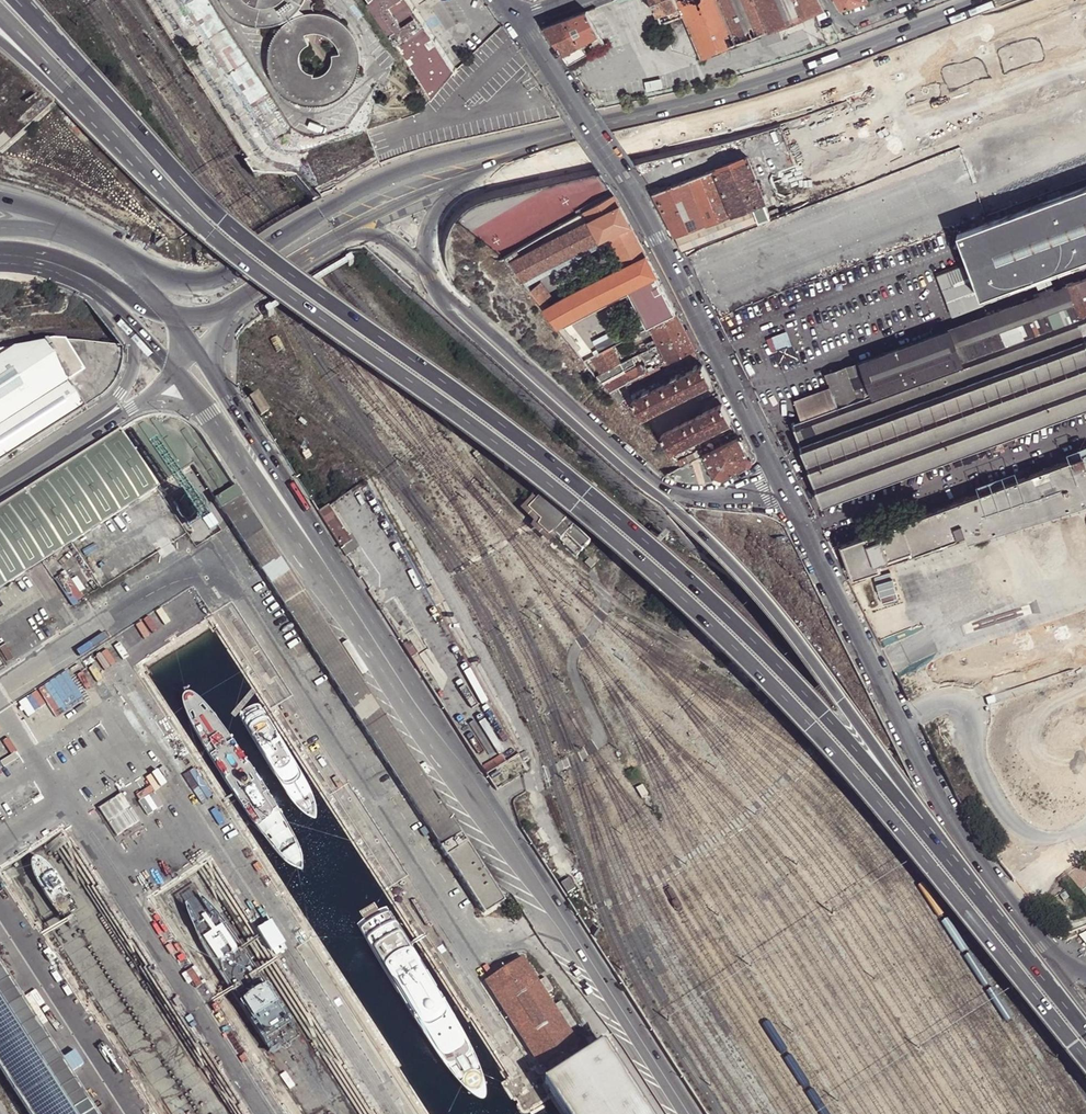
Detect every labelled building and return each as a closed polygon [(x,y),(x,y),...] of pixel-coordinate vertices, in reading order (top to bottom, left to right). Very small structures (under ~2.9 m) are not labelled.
[(289,19),(289,18),(297,12),(303,4),(305,0),(223,0),(226,7),(233,14),(241,20),(250,24),(260,26),(270,26),(280,23),(289,19)] [(408,0),(369,0),(369,1),(368,2),(403,54),(432,96),(455,68),(408,0)] [(658,15),(668,11),(671,16),(660,20),(661,23),(683,15),(679,6),(678,7),(675,0),(651,0),(658,15)] [(678,7),(679,6),(683,15),(690,30),(689,31),(691,35),(692,35),(695,44),(694,44),(700,58),(770,30),(756,0),(675,0),(678,7)] [(770,30),(823,8),(818,0),(756,0),(770,30)] [(590,45),(592,49),(603,42),(589,15),(586,10),(566,18),(580,43),(590,38),(593,43),(590,45)] [(289,18),(289,19),(287,20),(280,26),(274,34),(270,44),(268,53),(269,63),(271,73),(276,82),(282,90),(290,96),(294,98),(304,101),(314,102),(324,101),(333,98),(342,93),(349,86),(354,78),(358,68),(359,59),(359,49),(356,39),(351,30),(344,23),(336,17),(327,13),(317,11),(307,12),(298,14),(289,18)] [(544,27),(562,53),(580,43),(566,18),(544,27)] [(562,53),(569,64),(587,53),(586,52),(580,43),(562,53)] [(836,152),(767,172),(774,199),(844,178),(836,152)] [(492,265),(586,221),(581,209),(611,195),(595,160),(470,218),(492,265)] [(938,276),(953,315),(1049,279),(1046,271),(1054,268),(1057,277),(1085,266),(1085,185),(958,233),(969,264),(938,276)] [(656,274),(637,237),(614,194),(585,211),(590,220),(509,261),(523,279),(608,235),(624,266),(544,307),(558,324),(628,289),(633,286),(656,274)] [(1049,279),(1057,277),(1054,268),(1046,271),(1049,279)] [(648,326),(649,326),(676,312),(658,278),(656,274),(633,286),(637,294),(633,296),(648,326)] [(953,315),(938,276),(928,280),(943,319),(953,315)] [(1066,287),(935,335),(827,374),(832,388),(796,401),(803,420),(795,423),(795,421),(792,423),(793,426),(795,426),(801,444),(800,445),(801,447),(802,447),(814,482),(813,482),(814,485),(816,484),(823,505),(836,500),(836,501),(838,501),(838,499),(849,495),(849,496),(851,496),(851,494),(861,490),(862,492),(864,491),(864,489),(865,489),(873,486),(874,486),(875,487),(877,486),(877,485),(887,481),(887,482),(890,481),(889,480),(900,476),(901,477),(902,476),(902,475),(912,471),(913,473),(915,472),(915,471),(926,467),(926,468),(928,467),(928,466),(939,462),(939,463),(941,463),(941,461),(951,457),(952,459),(954,457),(954,456),(964,453),(967,453),(966,451),(977,448),(977,449),(980,448),(979,447),(990,443),(990,444),(993,443),(993,442),(1016,434),(1016,435),(1019,434),(1018,432),(1029,428),(1029,430),(1030,429),(1031,429),(1031,427),(1041,424),(1042,425),(1044,424),(1044,423),(1055,419),(1055,420),(1057,420),(1057,418),(1067,414),(1068,415),(1070,415),(1070,413),(1081,409),(1081,411),(1083,410),(1083,408),(1085,407),(1085,279),(1066,287)] [(647,327),(648,326),(633,296),(637,294),(633,286),(628,289),(647,327)] [(656,340),(658,344),(651,347),(653,352),(657,359),(660,365),(695,348),(691,340),(680,321),(676,312),(649,326),(656,340)] [(594,340),(598,348),(600,351),(611,345),(637,333),(635,329),(621,336),(617,328),(594,340)] [(790,357),(786,347),(782,335),(766,342),(770,353),(771,352),(773,352),(776,362),(790,357)] [(101,395),(109,388),(115,380),(119,370),(122,360),(122,349),(119,344),(85,341),(64,340),(54,340),(43,341),(0,349),(0,460),(101,395)] [(658,344),(656,340),(646,344),(648,348),(651,347),(658,344)] [(624,370),(611,345),(600,351),(595,354),(584,359),(602,381),(624,370)] [(791,345),(786,347),(790,357),(776,362),(773,352),(771,352),(775,362),(777,367),(797,360),(791,345)] [(651,347),(648,348),(631,357),(633,362),(653,352),(651,347)] [(698,354),(695,348),(660,365),(649,370),(610,390),(619,400),(630,395),(627,389),(698,354)] [(660,365),(657,359),(646,365),(649,370),(660,365)] [(610,390),(649,370),(646,365),(642,367),(641,364),(604,384),(610,390)] [(711,381),(703,364),(698,366),(698,364),(694,366),(695,368),(679,376),(678,374),(671,377),(672,379),(650,390),(649,388),(643,391),(644,393),(632,399),(641,415),(711,381)] [(448,385),(460,395),(465,388),(453,378),(448,385)] [(263,415),(270,411),(260,394),(252,399),(263,415)] [(731,421),(722,404),(676,426),(661,434),(670,451),(731,421)] [(155,487),(192,462),(215,497),(214,499),(220,508),(221,507),(440,846),(439,847),(445,855),(446,854),(484,912),(503,900),(459,834),(240,495),(201,435),(193,427),(184,421),(174,416),(163,414),(152,414),(141,417),(131,421),(118,429),(0,505),(0,587),(156,487),(155,487)] [(739,436),(736,430),(677,460),(681,466),(739,436)] [(745,448),(739,436),(681,466),(665,474),(667,475),(678,479),(689,481),(700,481),(718,478),(726,474),(737,468),(752,461),(745,448)] [(994,453),(990,444),(990,443),(979,447),(980,448),(977,449),(977,448),(966,451),(967,453),(970,462),(994,453)] [(880,565),(912,553),(913,554),(968,533),(971,540),(1085,503),(1085,459),(1084,454),(1072,459),(1071,458),(1069,459),(1069,460),(1059,464),(1058,463),(1057,464),(1057,465),(1046,469),(1046,468),(1044,469),(1033,474),(1032,472),(1031,473),(1031,474),(1020,478),(1019,477),(1018,478),(1018,479),(1007,483),(1006,482),(1004,483),(1005,484),(994,488),(994,487),(992,488),(981,493),(981,492),(979,492),(979,493),(968,497),(968,496),(966,497),(966,498),(844,543),(842,536),(828,541),(837,559),(846,556),(853,577),(881,568),(880,565)] [(882,492),(862,499),(865,506),(885,499),(882,492)] [(345,537),(326,507),(317,512),(340,547),(348,542),(345,537)] [(357,546),(349,534),(345,537),(348,542),(340,547),(344,554),(357,546)] [(946,548),(963,543),(962,539),(945,544),(946,548)] [(1064,542),(1051,546),(1062,584),(1085,577),(1085,545),(1085,540),(1065,546),(1064,542)] [(419,653),(411,642),(404,647),(412,658),(419,653)] [(261,763),(281,751),(248,693),(228,704),(261,763)] [(1053,706),(982,744),(991,759),(1004,752),(1011,765),(1069,734),(1053,706)] [(1083,866),(1069,877),(1085,898),(1085,831),(1084,831),(1079,824),(1085,823),(1085,799),(1075,799),(1085,791),(1085,746),(1027,793),(1027,805),(1015,815),(1023,826),(1034,825),(1035,844),(1021,827),(1010,836),(1035,868),(1083,866)] [(506,764),(502,757),(483,769),(488,776),(506,764)] [(98,806),(110,833),(135,821),(122,794),(98,806)] [(576,889),(569,879),(561,884),(568,894),(576,889)] [(574,1023),(560,1001),(553,1005),(545,994),(552,989),(543,977),(537,981),(522,958),(484,981),(539,1067),(577,1043),(567,1027),(568,1026),(574,1023)] [(0,961),(0,1063),(33,1113),(98,1113),(0,961)] [(552,1095),(564,1113),(650,1113),(604,1043),(544,1083),(552,1095)]
